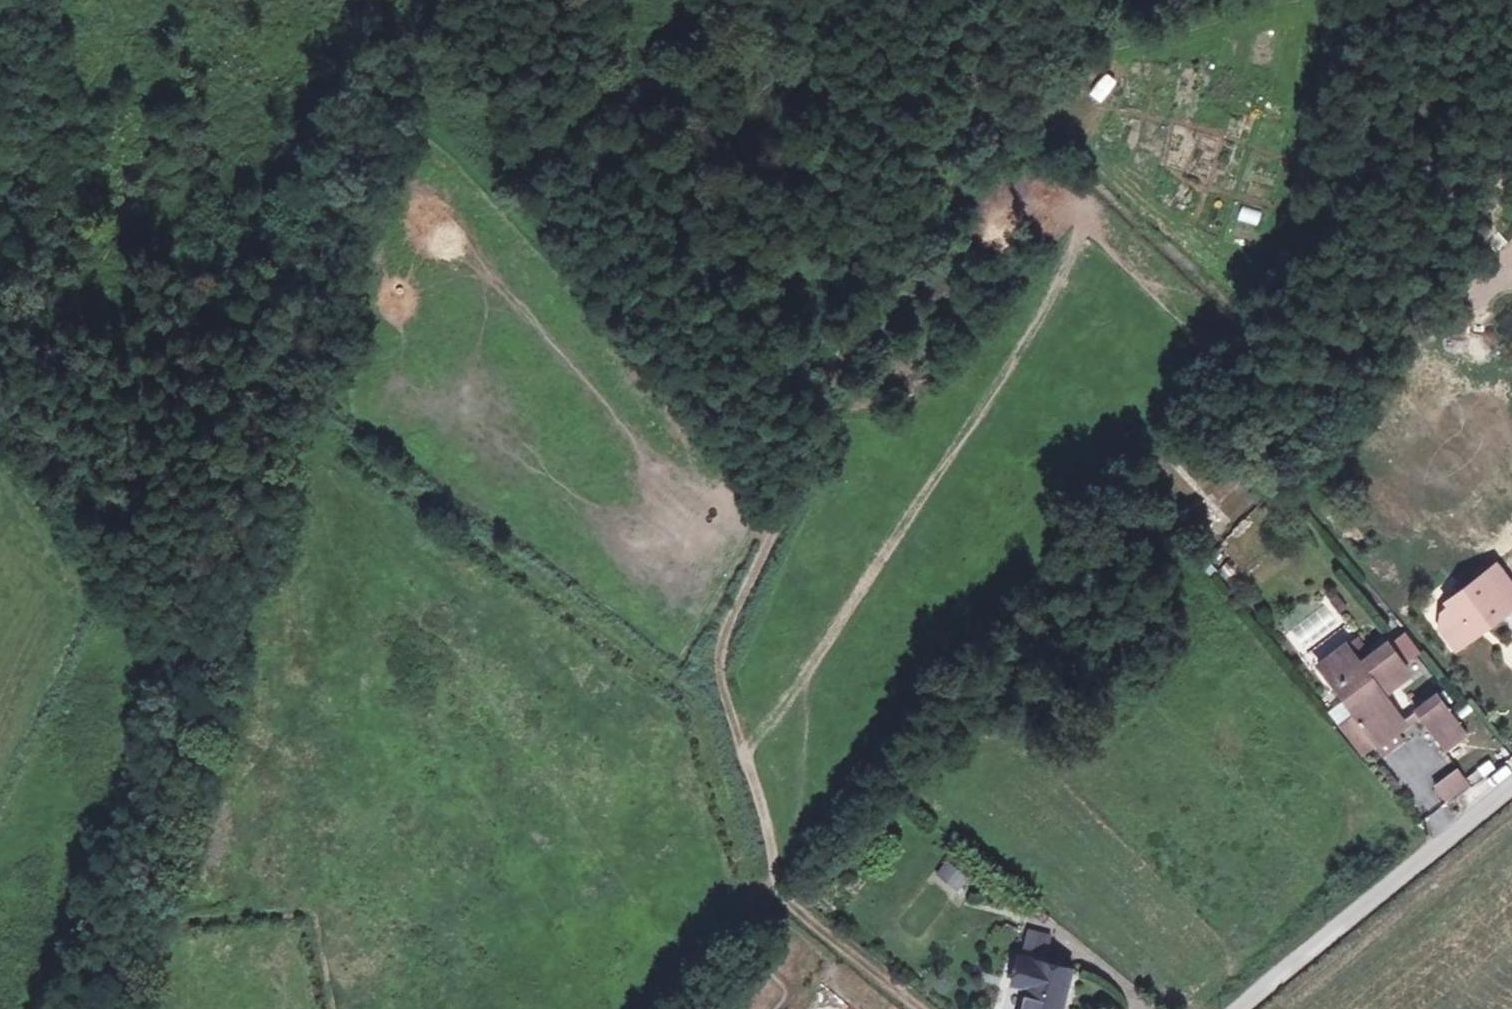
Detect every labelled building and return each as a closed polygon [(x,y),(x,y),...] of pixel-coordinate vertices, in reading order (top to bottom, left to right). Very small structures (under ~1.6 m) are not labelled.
[(1499,565),(1487,573),(1511,608),(1511,582),(1499,565)] [(1487,573),(1463,590),(1468,598),(1454,607),(1444,614),(1440,632),(1456,652),(1511,610),(1511,608),(1487,573)] [(1468,598),(1463,590),(1449,601),(1454,607),(1468,598)] [(1420,654),(1403,635),(1389,646),(1386,643),(1371,654),(1360,663),(1344,645),(1317,667),(1351,711),(1361,724),(1357,727),(1369,742),(1376,752),(1401,732),(1385,710),(1389,706),(1384,697),(1410,674),(1405,665),(1420,654)] [(1356,636),(1344,645),(1360,663),(1371,654),(1356,636)] [(1467,736),(1435,696),(1414,713),(1446,753),(1467,736)] [(1361,724),(1351,711),(1336,723),(1358,751),(1369,742),(1357,727),(1361,724)] [(1460,771),(1440,786),(1452,801),(1472,787),(1460,771)] [(965,878),(945,862),(935,874),(956,891),(965,878)] [(1045,948),(1021,943),(1017,962),(1042,968),(1045,948)] [(1014,962),(1008,987),(1021,991),(1017,1008),(1057,1008),(1065,972),(1042,968),(1017,962),(1014,962)]
